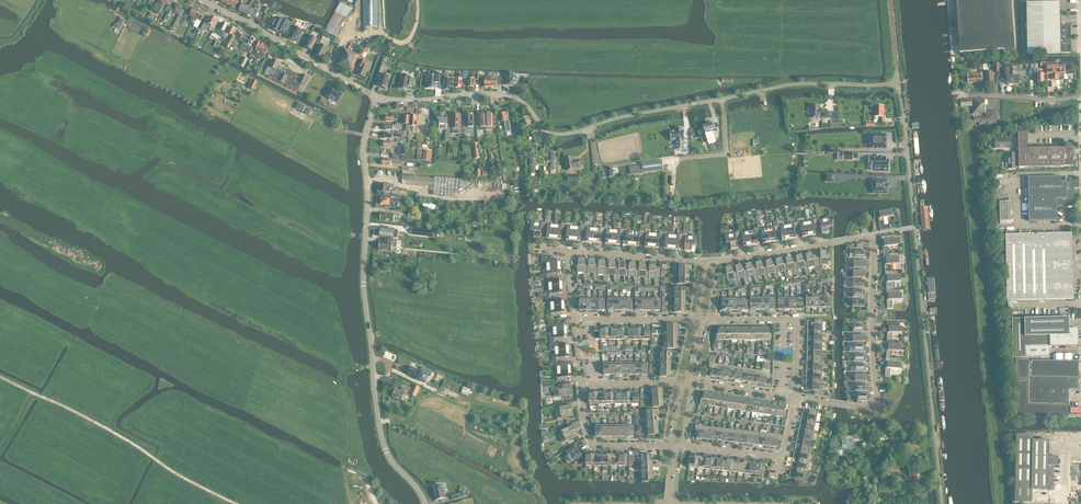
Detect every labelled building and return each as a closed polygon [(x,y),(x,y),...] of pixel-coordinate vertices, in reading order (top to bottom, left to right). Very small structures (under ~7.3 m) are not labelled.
[(158,8),(156,12),(158,13),(164,2),(167,4),(169,0),(162,0),(158,8)] [(229,6),(234,8),(237,1),(235,0),(232,0),(231,1),(231,2),(229,6)] [(363,31),(368,31),(368,27),(378,26),(377,0),(363,0),(363,31)] [(959,37),(960,53),(993,51),(1004,50),(1004,53),(1015,53),(1014,33),(1012,0),(956,0),(959,37)] [(248,7),(245,13),(251,16),(255,9),(258,10),(261,4),(258,2),(255,7),(249,4),(248,7)] [(340,2),(324,31),(337,37),(347,18),(341,15),(347,5),(340,2)] [(1060,25),(1059,2),(1026,2),(1027,54),(1060,53),(1060,52),(1070,52),(1070,25),(1060,25)] [(172,28),(176,30),(180,23),(179,23),(183,16),(181,16),(184,10),(182,9),(184,6),(178,3),(173,12),(178,14),(178,16),(179,16),(176,21),(172,28)] [(238,10),(245,13),(248,7),(242,4),(238,10)] [(189,21),(192,23),(199,10),(193,7),(189,15),(192,17),(191,19),(189,21)] [(198,34),(200,31),(200,29),(205,20),(201,19),(204,13),(199,10),(192,23),(194,24),(193,26),(197,28),(195,33),(198,34)] [(210,29),(213,30),(215,27),(216,24),(218,20),(216,19),(211,16),(211,17),(210,16),(209,20),(210,20),(208,22),(205,20),(200,29),(200,31),(202,32),(203,31),(204,31),(208,24),(211,26),(210,29)] [(123,19),(120,17),(117,23),(115,22),(113,27),(115,28),(114,31),(117,33),(118,31),(117,30),(117,29),(118,29),(123,19)] [(276,17),(270,28),(271,28),(276,31),(279,32),(279,31),(284,33),(290,22),(284,19),(281,18),(280,19),(276,17)] [(288,28),(292,30),(288,37),(296,42),(302,30),(302,31),(303,31),(295,26),(297,21),(293,19),(288,28)] [(222,22),(218,29),(222,31),(224,32),(228,25),(222,22)] [(232,36),(235,29),(230,26),(226,32),(225,32),(225,33),(223,37),(226,39),(229,34),(232,36)] [(251,45),(254,40),(254,39),(248,36),(248,37),(243,34),(240,41),(243,42),(240,48),(245,50),(250,53),(253,47),(251,46),(251,45)] [(304,46),(311,49),(314,43),(316,44),(317,41),(319,38),(316,37),(315,39),(310,36),(304,46)] [(329,40),(320,36),(319,38),(317,41),(326,46),(329,40)] [(226,47),(228,48),(230,45),(234,38),(232,37),(231,37),(226,47)] [(256,55),(258,56),(264,44),(259,42),(255,50),(258,51),(256,55)] [(264,44),(258,56),(259,57),(261,53),(265,55),(269,47),(264,44)] [(315,54),(322,58),(324,54),(328,48),(320,44),(315,54)] [(335,65),(351,72),(360,55),(343,47),(341,52),(339,51),(337,55),(339,56),(335,65)] [(360,55),(364,57),(366,52),(367,53),(369,50),(370,48),(367,47),(362,50),(362,51),(360,55)] [(235,63),(240,65),(243,67),(248,59),(243,57),(241,61),(237,59),(235,63)] [(264,74),(301,93),(309,78),(301,74),(300,76),(279,65),(280,63),(272,59),(264,74)] [(356,66),(359,67),(357,74),(364,77),(368,67),(364,66),(366,62),(360,59),(356,66)] [(381,65),(377,77),(380,78),(377,85),(386,88),(390,76),(382,73),(386,63),(382,62),(381,65)] [(1047,65),(1047,69),(1047,74),(1051,74),(1051,79),(1058,79),(1058,75),(1059,75),(1059,74),(1064,74),(1064,64),(1047,65)] [(1013,84),(1013,76),(1009,76),(1009,69),(1004,70),(1004,76),(1007,76),(1007,84),(1013,84)] [(1047,74),(1047,69),(1037,69),(1037,83),(1044,82),(1044,74),(1047,74)] [(455,87),(461,87),(462,79),(463,79),(463,78),(467,79),(468,71),(463,70),(463,74),(459,74),(459,79),(456,78),(455,87)] [(987,70),(988,72),(985,73),(986,81),(993,81),(993,72),(991,72),(990,70),(987,70)] [(430,75),(428,87),(436,88),(437,83),(440,83),(441,72),(435,71),(434,75),(430,75)] [(967,74),(968,83),(981,82),(981,80),(984,80),(984,71),(980,72),(980,73),(967,74)] [(1025,71),(1013,71),(1013,76),(1013,84),(1019,84),(1019,76),(1025,76),(1025,71)] [(491,72),(491,87),(497,87),(497,84),(501,84),(501,77),(497,77),(497,78),(493,78),(494,72),(491,72)] [(503,73),(503,80),(506,80),(506,82),(506,85),(509,85),(513,85),(513,82),(516,82),(516,73),(507,72),(503,72),(503,73)] [(472,73),(471,78),(469,78),(468,86),(474,86),(474,79),(479,80),(479,73),(472,73)] [(398,88),(407,90),(408,86),(411,87),(413,78),(410,77),(410,76),(401,74),(398,88)] [(445,78),(444,90),(450,90),(450,87),(454,87),(455,78),(450,78),(445,78)] [(248,87),(253,90),(257,82),(252,79),(248,87)] [(330,88),(326,96),(330,98),(327,102),(330,104),(333,100),(337,102),(341,94),(330,87),(330,88)] [(917,116),(915,91),(909,91),(911,116),(917,116)] [(321,96),(318,102),(322,104),(325,106),(328,100),(321,96)] [(986,117),(974,117),(974,122),(979,122),(979,124),(997,123),(996,116),(996,110),(985,111),(984,98),(972,99),(961,100),(962,106),(973,105),(973,113),(985,112),(986,117)] [(808,112),(809,113),(809,114),(811,114),(810,117),(820,118),(820,117),(826,117),(827,109),(820,109),(820,105),(811,105),(811,108),(810,108),(809,109),(808,110),(808,112)] [(876,111),(874,110),(874,116),(877,116),(884,117),(884,105),(876,105),(876,111)] [(500,113),(501,121),(504,121),(505,131),(511,131),(508,112),(506,113),(505,112),(500,113)] [(397,120),(397,119),(398,114),(393,113),(393,116),(386,115),(386,121),(394,122),(394,119),(397,120)] [(488,114),(486,114),(486,130),(487,130),(492,130),(492,126),(493,126),(496,126),(496,118),(493,118),(492,113),(488,113),(488,114)] [(450,121),(452,121),(452,131),(459,131),(459,136),(463,136),(463,126),(459,126),(460,115),(453,114),(453,117),(450,117),(450,121)] [(464,120),(462,120),(463,126),(463,131),(474,130),(473,114),(465,114),(466,117),(464,117),(464,120)] [(486,130),(486,114),(484,114),(479,114),(479,119),(476,119),(477,127),(480,127),(480,130),(485,130),(486,130)] [(417,122),(417,132),(424,133),(425,118),(425,115),(420,115),(419,122),(417,122)] [(437,116),(437,119),(439,119),(439,129),(446,129),(446,133),(449,133),(450,124),(447,122),(447,115),(440,115),(440,116),(437,116)] [(521,119),(525,126),(530,124),(531,125),(533,124),(529,115),(521,119)] [(702,135),(703,137),(707,136),(709,144),(716,141),(713,132),(715,131),(714,129),(715,129),(713,122),(706,124),(703,125),(704,129),(701,130),(702,135)] [(670,131),(671,140),(676,140),(677,149),(684,149),(684,148),(683,148),(683,140),(684,140),(684,130),(682,130),(682,128),(683,128),(683,127),(676,128),(676,131),(671,131),(670,131)] [(532,132),(536,143),(541,141),(537,130),(532,132)] [(1062,147),(1027,148),(1027,132),(1018,132),(1019,167),(1062,166),(1073,166),(1073,147),(1062,147)] [(886,140),(886,139),(886,134),(870,134),(866,134),(866,141),(869,141),(869,148),(886,148),(886,143),(886,142),(886,140)] [(913,135),(915,158),(921,158),(919,135),(913,135)] [(995,139),(995,147),(1011,147),(1010,138),(995,139)] [(391,147),(395,147),(395,151),(398,152),(400,152),(401,143),(384,141),(383,147),(391,147)] [(418,149),(417,160),(431,161),(432,150),(418,149)] [(1016,168),(1016,153),(1007,153),(1008,168),(1016,168)] [(565,158),(567,170),(574,168),(579,167),(578,160),(573,161),(572,156),(565,158)] [(886,160),(886,157),(869,157),(869,163),(872,163),(872,171),(888,171),(888,160),(886,160)] [(642,165),(643,172),(663,170),(662,160),(642,162),(642,165)] [(642,165),(629,166),(630,174),(643,172),(642,165)] [(607,169),(602,170),(603,177),(607,177),(613,176),(612,167),(606,168),(607,169)] [(432,186),(433,186),(458,188),(458,179),(434,177),(433,181),(433,178),(402,175),(401,183),(432,186)] [(1074,203),(1074,181),(1073,181),(1073,178),(1068,178),(1068,181),(1061,181),(1061,176),(1028,177),(1029,221),(1056,220),(1056,204),(1074,203)] [(460,186),(468,186),(468,179),(460,178),(460,186)] [(873,185),(873,193),(888,193),(888,188),(889,188),(889,184),(888,184),(888,179),(872,179),(872,180),(869,179),(869,185),(873,185)] [(390,188),(394,188),(394,185),(381,183),(381,191),(387,192),(390,192),(390,188)] [(458,188),(433,186),(432,195),(457,197),(458,188)] [(380,204),(385,205),(385,207),(389,207),(389,205),(393,206),(393,202),(404,203),(405,197),(384,195),(384,198),(381,198),(380,204)] [(423,205),(434,209),(436,205),(437,205),(437,202),(431,200),(430,204),(424,202),(423,205)] [(999,202),(1000,221),(1011,221),(1010,201),(999,202)] [(932,230),(929,207),(920,208),(923,231),(932,230)] [(880,226),(881,226),(882,229),(895,227),(895,225),(895,223),(888,224),(886,217),(893,216),(892,209),(879,211),(880,217),(879,218),(879,217),(878,217),(880,226)] [(380,220),(391,221),(391,219),(394,220),(394,214),(381,213),(380,220)] [(820,218),(816,219),(818,227),(821,226),(822,233),(829,232),(828,227),(831,226),(830,218),(820,220),(820,218)] [(813,221),(807,222),(809,236),(816,234),(815,227),(818,227),(816,219),(813,219),(813,221)] [(800,221),(797,222),(798,230),(801,230),(802,237),(809,236),(807,222),(801,223),(800,221)] [(541,230),(544,230),(545,222),(542,222),(541,224),(532,223),(531,231),(534,231),(534,237),(541,237),(541,230)] [(545,222),(544,230),(547,231),(547,238),(554,238),(555,225),(548,224),(549,222),(545,222)] [(794,224),(787,225),(790,239),(796,238),(795,231),(798,230),(797,222),(793,222),(794,224)] [(561,232),(564,232),(565,224),(561,223),(561,225),(555,225),(554,238),(560,239),(561,232)] [(566,240),(573,240),(574,227),(568,226),(568,224),(565,224),(564,232),(567,232),(566,240)] [(781,224),(777,225),(779,233),(782,233),(783,240),(790,239),(787,225),(781,226),(781,224)] [(581,234),(584,234),(584,225),(581,225),(581,227),(574,227),(573,240),(580,241),(581,234)] [(586,241),(593,242),(594,228),(594,226),(584,225),(584,234),(587,234),(586,241)] [(755,231),(749,232),(751,245),(757,244),(756,237),(759,236),(758,228),(758,225),(754,226),(755,231)] [(774,228),(768,229),(770,242),(777,241),(776,234),(779,233),(777,225),(774,226),(774,228)] [(380,235),(380,236),(387,237),(398,238),(399,229),(391,229),(391,228),(387,228),(381,227),(380,235)] [(600,235),(603,236),(604,227),(601,227),(600,229),(594,228),(593,242),(600,242),(600,235)] [(606,243),(613,244),(614,230),(607,230),(608,227),(604,227),(603,236),(606,236),(606,243)] [(412,228),(411,234),(433,237),(434,230),(412,228)] [(761,228),(758,228),(759,236),(762,236),(764,243),(770,242),(768,229),(762,230),(761,228)] [(620,237),(623,237),(624,229),(620,229),(620,231),(614,230),(613,244),(619,244),(620,237)] [(625,245),(632,245),(633,232),(627,231),(627,229),(624,229),(623,237),(626,237),(625,245)] [(673,235),(671,249),(678,249),(679,245),(679,242),(682,242),(683,234),(683,230),(679,229),(679,234),(679,236),(673,235)] [(640,239),(643,239),(643,231),(640,230),(640,232),(633,232),(632,245),(639,246),(640,239)] [(645,246),(652,247),(653,233),(647,233),(647,231),(643,231),(643,239),(646,239),(645,246)] [(671,249),(673,235),(673,232),(663,231),(663,232),(662,241),(665,241),(665,248),(671,249)] [(740,240),(739,231),(735,232),(735,234),(726,236),(727,243),(730,243),(731,248),(738,247),(737,240),(740,240)] [(742,231),(739,231),(740,240),(743,239),(744,246),(751,245),(749,232),(742,233),(742,231)] [(659,240),(662,241),(663,232),(659,232),(659,234),(653,233),(652,247),(659,248),(659,240)] [(1075,233),(1072,233),(1006,234),(1007,300),(1073,299),(1073,271),(1073,260),(1072,260),(1072,249),(1072,238),(1075,238),(1075,233)] [(683,234),(682,242),(685,243),(684,250),(691,250),(692,245),(695,245),(696,237),(686,236),(686,234),(683,234)] [(889,254),(888,254),(887,246),(898,245),(897,235),(886,236),(887,240),(883,240),(884,246),(883,246),(882,246),(884,255),(884,254),(889,254)] [(379,250),(392,251),(393,243),(395,243),(395,239),(385,238),(385,242),(380,241),(379,250)] [(854,252),(854,257),(866,257),(866,251),(864,251),(864,243),(857,244),(857,247),(849,247),(849,251),(854,252)] [(816,253),(820,273),(821,273),(822,273),(823,271),(823,268),(823,266),(823,264),(828,264),(828,265),(829,265),(826,251),(823,251),(823,252),(820,252),(820,254),(817,254),(816,253)] [(806,254),(806,256),(808,267),(814,266),(814,268),(815,270),(816,272),(817,274),(820,273),(816,253),(816,254),(812,255),(812,253),(810,254),(809,253),(806,254)] [(886,264),(885,264),(884,264),(885,272),(886,272),(887,272),(890,272),(890,271),(893,271),(892,264),(900,263),(899,256),(896,257),(896,253),(889,254),(889,257),(886,258),(886,264)] [(796,256),(796,258),(796,257),(798,269),(804,267),(804,269),(805,271),(806,273),(807,275),(810,275),(808,267),(806,256),(802,256),(802,255),(800,255),(799,255),(796,256)] [(786,257),(786,259),(788,271),(794,269),(794,271),(795,273),(796,275),(797,277),(800,276),(798,269),(796,257),(796,258),(792,258),(792,256),(790,257),(789,256),(786,257)] [(553,257),(544,257),(544,261),(547,261),(547,267),(560,266),(560,259),(553,260),(553,257)] [(854,262),(854,267),(866,267),(866,261),(863,261),(863,257),(866,257),(854,257),(849,257),(849,260),(854,262)] [(587,280),(588,272),(589,261),(585,261),(585,259),(582,259),(582,258),(578,258),(578,259),(577,273),(578,273),(578,272),(583,271),(583,274),(583,276),(584,278),(584,280),(587,280)] [(776,259),(776,261),(778,272),(784,271),(784,273),(785,275),(786,277),(787,278),(790,278),(788,271),(786,259),(782,260),(782,258),(779,259),(779,258),(776,259)] [(597,281),(598,273),(599,262),(595,262),(595,260),(592,260),(592,259),(589,259),(589,261),(588,272),(593,272),(593,274),(594,276),(594,278),(594,281),(597,281)] [(608,282),(608,274),(609,263),(605,262),(605,261),(603,261),(603,260),(599,260),(599,262),(598,273),(604,273),(604,275),(604,277),(604,279),(605,281),(608,282)] [(766,261),(766,262),(768,274),(773,272),(774,274),(775,276),(776,278),(776,280),(779,280),(778,272),(776,261),(772,261),(772,260),(769,260),(766,261)] [(609,263),(608,274),(614,274),(614,276),(614,278),(614,280),(615,282),(618,282),(618,275),(619,264),(615,263),(615,261),(613,261),(609,261),(609,263)] [(755,262),(756,264),(758,276),(763,274),(764,276),(765,278),(765,280),(766,282),(769,281),(768,274),(766,262),(762,263),(762,261),(759,262),(759,261),(755,262)] [(619,264),(618,275),(624,275),(624,277),(624,279),(624,281),(625,283),(628,283),(629,276),(628,276),(629,265),(625,264),(625,262),(623,262),(619,262),(619,264)] [(629,265),(628,276),(629,276),(634,275),(634,278),(634,280),(635,282),(635,284),(638,284),(639,276),(640,265),(639,265),(635,265),(635,263),(633,263),(629,263),(629,265)] [(640,265),(639,276),(644,276),(644,278),(644,280),(645,283),(645,285),(648,285),(649,277),(650,266),(649,266),(646,266),(646,263),(643,264),(639,264),(639,265),(640,265)] [(745,264),(746,266),(748,277),(753,276),(754,278),(755,280),(755,282),(756,283),(759,283),(758,276),(756,264),(752,265),(751,263),(749,264),(749,263),(745,264)] [(649,277),(654,277),(654,279),(654,281),(655,283),(655,285),(658,286),(660,265),(659,266),(656,267),(656,265),(653,265),(653,264),(650,265),(649,266),(650,266),(649,277)] [(735,266),(736,267),(738,279),(743,277),(744,279),(744,281),(745,283),(746,285),(749,285),(748,277),(746,266),(742,266),(741,265),(739,265),(735,266)] [(547,273),(545,273),(545,277),(555,276),(554,276),(554,273),(561,273),(560,266),(547,267),(547,273)] [(736,267),(732,268),(731,266),(729,267),(729,266),(725,267),(728,281),(728,280),(733,279),(734,281),(734,283),(735,285),(736,287),(739,286),(738,279),(736,267)] [(853,272),(853,277),(865,277),(865,270),(863,270),(863,267),(866,267),(854,267),(848,267),(848,270),(853,272)] [(887,272),(887,281),(886,282),(886,281),(886,290),(887,290),(888,290),(892,290),(892,289),(894,289),(894,281),(901,281),(901,275),(898,275),(898,271),(893,271),(890,271),(890,272),(887,272)] [(555,276),(545,277),(546,280),(549,280),(549,286),(562,286),(562,279),(555,279),(555,276)] [(853,282),(853,287),(865,287),(865,280),(862,280),(862,277),(865,277),(853,277),(848,277),(848,280),(853,282)] [(928,303),(937,302),(934,277),(926,278),(928,303)] [(549,293),(547,293),(547,296),(557,296),(556,296),(556,293),(563,293),(562,286),(549,286),(549,293)] [(853,292),(853,297),(865,297),(865,290),(862,290),(862,287),(865,287),(853,287),(848,287),(848,290),(853,292)] [(892,290),(888,290),(888,299),(887,299),(887,308),(892,307),(892,299),(902,299),(902,293),(899,293),(899,289),(894,289),(892,289),(892,290)] [(557,296),(547,296),(548,300),(551,300),(551,306),(564,306),(564,299),(557,299),(557,296)] [(865,297),(853,297),(848,297),(848,300),(853,302),(853,307),(865,307),(865,300),(862,300),(862,297),(865,297)] [(722,310),(729,310),(729,299),(722,299),(722,302),(721,302),(720,308),(722,307),(722,310)] [(551,312),(549,313),(549,316),(558,316),(558,313),(565,312),(564,306),(551,306),(551,312)] [(1070,317),(1012,318),(1013,357),(1050,357),(1050,347),(1078,346),(1078,327),(1070,327),(1070,317)] [(807,330),(814,331),(814,330),(823,331),(823,322),(825,322),(825,321),(814,320),(814,325),(813,326),(808,326),(808,330),(807,330)] [(559,321),(550,321),(550,325),(553,325),(553,331),(567,330),(567,324),(559,324),(559,321)] [(853,327),(853,331),(865,331),(865,325),(862,325),(862,322),(848,322),(848,325),(853,327)] [(887,340),(892,340),(892,332),(902,332),(902,326),(900,326),(900,322),(889,322),(889,332),(887,332),(887,340)] [(608,341),(609,341),(609,327),(605,327),(605,329),(600,329),(600,339),(608,339),(608,341)] [(610,339),(617,339),(617,329),(613,329),(613,327),(609,327),(609,341),(610,341),(610,339)] [(624,341),(625,341),(625,327),(621,327),(621,329),(617,329),(617,339),(624,339),(624,341)] [(626,339),(633,339),(633,329),(629,329),(629,327),(625,327),(625,341),(626,341),(626,339)] [(641,341),(642,341),(642,327),(637,327),(637,329),(633,329),(633,339),(641,339),(641,341)] [(642,327),(642,341),(643,341),(643,339),(650,339),(650,329),(646,329),(646,327),(642,327)] [(717,339),(725,339),(725,328),(725,329),(724,329),(724,328),(719,328),(719,334),(717,334),(717,339)] [(763,339),(771,339),(771,334),(769,334),(769,328),(769,329),(768,329),(768,328),(763,328),(763,339)] [(554,337),(552,337),(552,341),(561,341),(561,340),(560,340),(560,338),(567,337),(567,330),(553,331),(554,337)] [(807,340),(814,341),(814,340),(825,341),(825,340),(822,339),(823,331),(814,330),(814,331),(814,335),(813,336),(808,336),(808,340),(807,340)] [(853,337),(853,341),(865,341),(865,335),(862,335),(862,332),(865,332),(865,331),(853,331),(848,331),(848,335),(853,337)] [(807,350),(814,350),(822,350),(822,342),(825,342),(825,341),(814,340),(814,341),(814,345),(813,346),(808,346),(808,350),(807,350)] [(892,340),(892,344),(888,344),(888,350),(887,349),(886,349),(886,358),(891,358),(891,350),(902,351),(902,344),(899,344),(900,340),(892,340)] [(561,341),(552,341),(552,345),(555,344),(555,351),(569,350),(569,343),(561,344),(561,341)] [(853,347),(853,351),(865,351),(865,345),(863,345),(863,342),(865,342),(865,341),(853,341),(848,341),(848,345),(853,347)] [(939,342),(933,343),(936,371),(942,370),(939,342)] [(556,357),(554,357),(554,361),(563,360),(562,360),(562,357),(569,357),(569,350),(555,351),(556,357)] [(807,360),(813,360),(824,360),(824,359),(822,359),(822,350),(814,350),(813,355),(812,356),(807,356),(807,360)] [(854,356),(854,361),(866,361),(866,355),(863,355),(863,351),(865,351),(853,351),(849,351),(849,354),(854,356)] [(885,376),(890,376),(890,368),(901,369),(901,362),(898,362),(899,358),(891,358),(891,362),(887,361),(887,367),(886,367),(885,367),(885,376)] [(563,360),(554,361),(554,364),(557,364),(557,370),(571,370),(571,363),(563,363),(563,360)] [(806,370),(813,370),(822,370),(822,362),(824,362),(824,360),(813,360),(813,365),(812,366),(807,366),(807,370),(806,370)] [(1015,418),(1068,419),(1068,418),(1064,418),(1064,413),(1068,413),(1069,390),(1069,389),(1077,389),(1078,361),(1029,360),(1016,360),(1015,418)] [(854,366),(854,371),(866,371),(866,364),(864,365),(864,361),(866,361),(854,361),(850,361),(850,364),(854,366)] [(712,376),(716,376),(718,365),(710,364),(709,369),(711,369),(710,375),(711,375),(711,374),(712,374),(712,376)] [(432,372),(422,367),(420,371),(411,366),(407,374),(425,383),(428,375),(430,376),(432,372)] [(755,382),(760,383),(761,372),(762,369),(756,368),(755,371),(754,382),(754,381),(755,381),(755,382)] [(558,377),(556,377),(556,380),(564,380),(564,377),(571,377),(571,370),(557,370),(558,377)] [(806,380),(813,380),(824,380),(824,379),(821,379),(822,370),(813,370),(813,375),(812,376),(807,376),(807,380),(806,380)] [(855,376),(855,381),(867,381),(867,374),(864,374),(864,371),(866,371),(854,371),(850,371),(850,374),(855,376)] [(761,372),(760,383),(760,382),(761,382),(761,383),(766,384),(767,378),(769,378),(770,373),(761,372)] [(813,380),(813,385),(812,386),(806,386),(806,389),(806,390),(816,390),(816,393),(821,393),(821,381),(824,381),(824,380),(813,380)] [(856,386),(856,391),(868,391),(868,384),(865,384),(865,381),(867,381),(855,381),(851,381),(851,384),(856,386)] [(392,397),(401,401),(406,389),(410,391),(411,387),(402,384),(400,387),(402,388),(400,390),(395,388),(392,397)] [(559,389),(556,389),(557,397),(563,396),(563,397),(569,398),(569,395),(572,395),(572,390),(571,388),(570,388),(570,384),(571,384),(558,386),(559,386),(559,389)] [(416,396),(417,394),(420,387),(414,385),(411,392),(410,394),(416,396)] [(868,391),(856,391),(852,391),(852,394),(857,396),(857,402),(862,403),(862,401),(869,401),(869,394),(866,394),(866,391),(868,391)] [(597,406),(598,406),(598,392),(593,392),(593,394),(589,394),(589,403),(597,403),(597,406)] [(598,403),(606,403),(606,394),(602,394),(602,392),(598,392),(598,406),(598,403)] [(613,406),(614,406),(614,392),(610,392),(610,394),(606,394),(606,403),(613,403),(613,406)] [(615,403),(622,403),(622,394),(618,394),(618,392),(614,392),(614,406),(615,406),(615,403)] [(630,406),(630,392),(626,392),(626,394),(622,394),(622,403),(630,403),(630,406)] [(630,392),(630,406),(631,406),(631,403),(639,403),(639,394),(635,394),(635,392),(630,392)] [(700,404),(709,405),(711,394),(710,394),(710,395),(709,395),(709,394),(704,393),(703,399),(701,399),(701,398),(700,404)] [(752,414),(758,415),(760,401),(760,403),(758,402),(759,401),(754,400),(752,412),(752,414)] [(764,417),(764,414),(766,402),(766,404),(765,403),(765,402),(760,401),(758,415),(758,416),(764,417)] [(764,414),(771,415),(772,403),(772,404),(771,404),(771,403),(766,402),(764,414)] [(561,411),(557,411),(559,419),(565,417),(565,418),(571,418),(571,419),(572,419),(571,416),(574,415),(573,410),(573,408),(572,408),(571,405),(572,405),(572,404),(560,407),(561,411)] [(779,404),(777,416),(785,417),(786,412),(784,411),(785,405),(784,406),(783,406),(783,405),(779,404)] [(801,419),(807,420),(816,422),(818,413),(820,414),(820,412),(810,410),(808,415),(807,416),(802,415),(802,418),(801,418),(801,419)] [(799,428),(805,430),(805,429),(816,432),(816,431),(814,430),(816,422),(807,420),(806,425),(805,425),(800,424),(800,428),(799,428)] [(561,435),(564,442),(569,439),(570,440),(576,439),(575,436),(578,435),(576,431),(575,431),(573,426),(574,425),(562,430),(562,431),(563,430),(564,433),(561,435)] [(698,438),(703,438),(704,427),(696,426),(695,432),(695,431),(697,432),(697,438),(697,437),(698,437),(698,438)] [(658,427),(648,428),(648,437),(655,437),(654,433),(658,433),(658,432),(659,432),(659,428),(658,428),(658,427)] [(797,438),(803,439),(812,441),(814,432),(816,433),(816,432),(805,429),(805,430),(804,434),(803,435),(798,434),(798,438),(797,438)] [(773,434),(771,446),(772,446),(772,445),(773,445),(773,446),(778,446),(778,440),(780,441),(781,441),(781,435),(773,434)] [(1049,440),(1033,440),(1033,434),(1016,434),(1015,501),(1031,501),(1032,489),(1048,489),(1048,485),(1053,485),(1054,465),(1058,465),(1058,456),(1048,456),(1049,440)] [(842,447),(848,447),(848,445),(852,446),(852,443),(852,437),(842,436),(842,447)] [(795,448),(801,449),(812,451),(812,450),(810,450),(812,441),(803,439),(802,444),(801,445),(796,444),(796,447),(795,447),(795,448)] [(568,455),(565,457),(569,463),(574,460),(580,458),(581,459),(579,456),(582,454),(580,450),(579,451),(576,446),(576,445),(566,452),(568,455)] [(793,457),(799,459),(808,460),(810,452),(812,452),(812,451),(801,449),(800,454),(799,454),(794,453),(794,457),(793,457)] [(547,459),(554,456),(552,450),(545,452),(547,459)] [(641,451),(641,460),(651,460),(651,454),(647,454),(647,451),(641,451)] [(586,465),(594,465),(594,453),(590,453),(590,456),(586,456),(586,465)] [(594,465),(603,465),(603,456),(598,456),(598,453),(594,453),(594,465)] [(603,465),(611,465),(611,453),(606,453),(606,456),(603,456),(603,465)] [(611,465),(619,465),(619,456),(615,456),(615,453),(611,453),(611,465)] [(619,456),(619,465),(627,465),(627,454),(623,454),(623,456),(619,456)] [(689,467),(697,468),(698,456),(694,455),(694,458),(690,457),(689,467)] [(697,468),(705,468),(706,459),(702,458),(703,456),(698,456),(697,468)] [(705,468),(713,469),(715,457),(711,457),(710,459),(706,459),(705,468)] [(713,469),(722,470),(723,461),(719,460),(719,458),(715,457),(713,469)] [(722,470),(730,471),(731,459),(727,459),(727,461),(723,461),(722,470)] [(730,471),(738,472),(739,462),(735,462),(735,460),(731,459),(730,471)] [(791,467),(797,469),(797,468),(808,471),(808,469),(806,469),(808,460),(799,459),(798,463),(797,464),(792,463),(791,467)] [(738,472),(746,473),(747,461),(743,460),(743,463),(739,462),(738,472)] [(746,473),(754,474),(755,464),(751,464),(752,461),(747,461),(746,473)] [(755,464),(754,474),(754,477),(759,477),(759,474),(763,475),(764,463),(760,462),(759,465),(755,464)] [(885,464),(885,472),(900,472),(899,463),(885,464)] [(797,468),(797,469),(796,473),(795,474),(790,473),(789,477),(789,476),(789,477),(798,479),(798,481),(803,482),(806,471),(808,472),(808,471),(797,468)] [(652,472),(642,472),(642,482),(648,481),(648,479),(648,477),(652,477),(652,472)] [(432,485),(433,485),(436,499),(436,500),(445,498),(445,497),(441,483),(442,483),(441,483),(432,485)]
